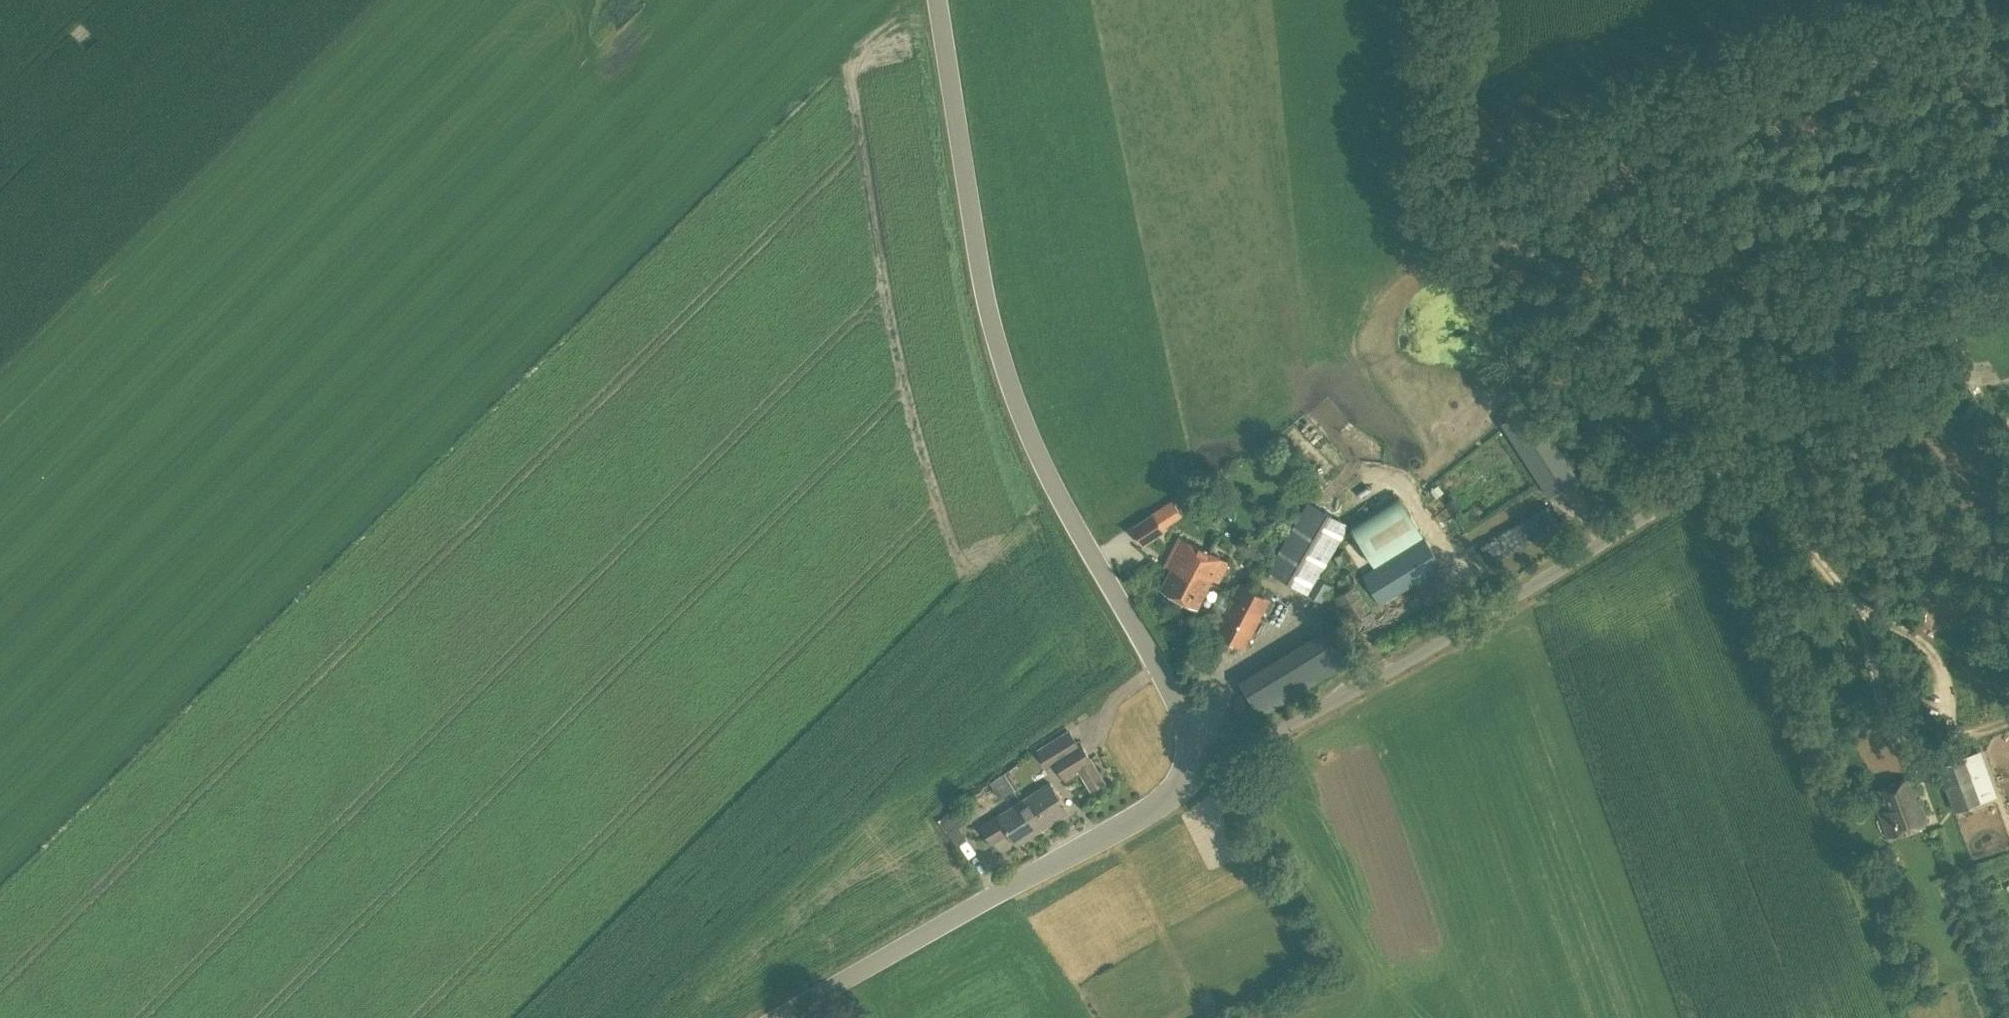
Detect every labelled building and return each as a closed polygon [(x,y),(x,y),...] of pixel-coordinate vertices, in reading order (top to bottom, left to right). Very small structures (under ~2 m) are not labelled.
[(1531,402),(1501,422),(1548,495),(1578,476),(1531,402)] [(1305,419),(1318,437),(1324,433),(1311,414),(1305,419)] [(1321,600),(1331,584),(1319,577),(1349,525),(1306,501),(1268,569),(1321,600)] [(1357,539),(1344,546),(1379,604),(1443,565),(1408,509),(1357,539)] [(1143,543),(1162,528),(1151,513),(1131,527),(1143,543)] [(1515,554),(1543,542),(1534,520),(1505,532),(1515,554)] [(1172,567),(1161,589),(1197,607),(1212,577),(1218,580),(1228,560),(1179,535),(1164,563),(1172,567)] [(1269,610),(1275,600),(1239,582),(1213,631),(1244,647),(1265,608),(1269,610)] [(1348,622),(1370,608),(1355,585),(1334,599),(1348,622)] [(1323,627),(1239,678),(1261,715),(1346,663),(1323,627)] [(1068,728),(1036,749),(1048,768),(1055,763),(1065,780),(1078,772),(1090,791),(1105,781),(1093,760),(1092,761),(1078,738),(1075,740),(1068,728)] [(1980,750),(1937,764),(1949,800),(1977,792),(1980,801),(1997,795),(1980,750)] [(1000,797),(1014,788),(1004,772),(990,781),(1000,797)] [(1886,836),(1930,821),(1914,776),(1874,790),(1881,810),(1878,812),(1886,836)] [(1026,817),(1035,832),(1067,812),(1049,782),(1020,800),(1029,815),(1026,817)] [(1015,844),(1035,832),(1026,817),(1029,815),(1020,800),(980,825),(990,842),(1007,831),(1015,844)] [(949,835),(972,816),(960,802),(937,820),(949,835)] [(1218,1010),(1199,1017),(1222,1017),(1218,1010)]
